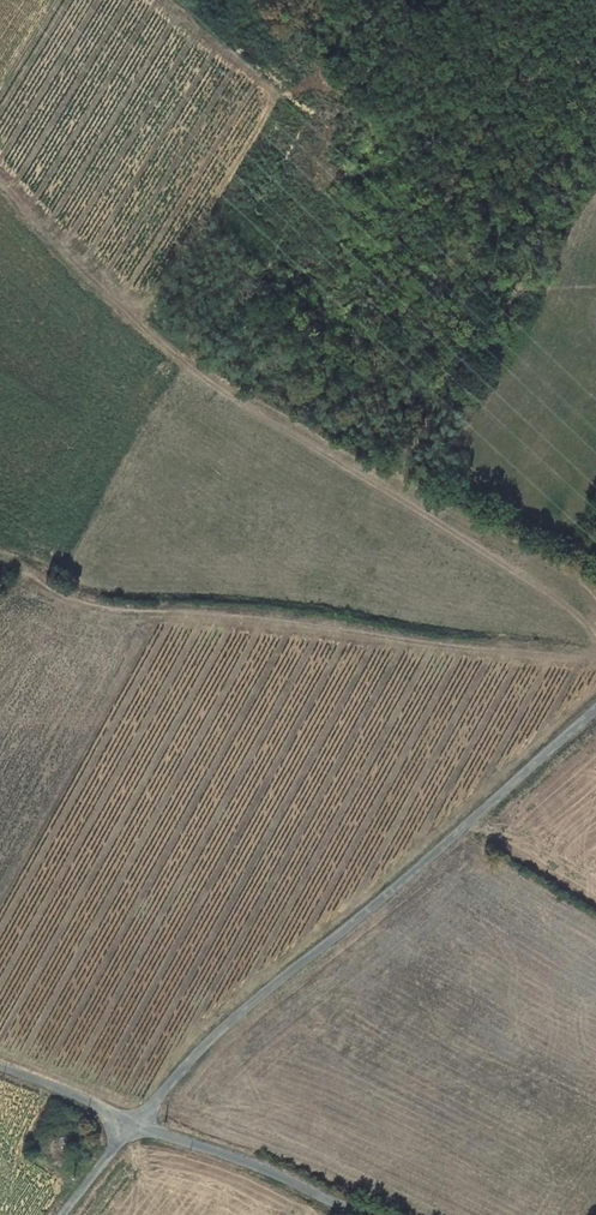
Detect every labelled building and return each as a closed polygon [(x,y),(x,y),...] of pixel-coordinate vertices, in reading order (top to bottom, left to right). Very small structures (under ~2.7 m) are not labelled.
[(58,1138),(69,1136),(66,1123),(55,1125),(58,1138)]
